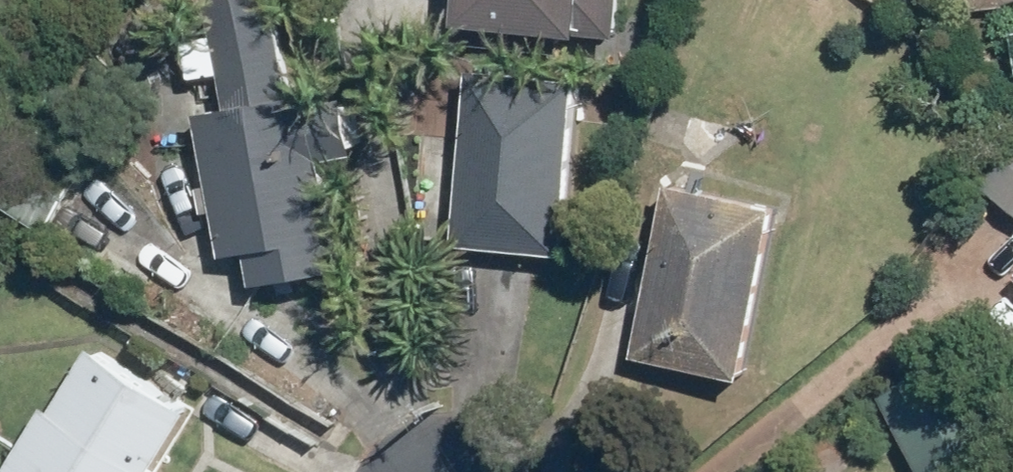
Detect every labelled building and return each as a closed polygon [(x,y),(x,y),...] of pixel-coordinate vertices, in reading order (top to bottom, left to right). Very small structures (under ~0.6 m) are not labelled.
[(341,266),(322,154),(357,148),(348,94),(310,101),(307,85),(290,88),(275,0),(210,0),(228,103),(195,109),(220,251),(243,247),(248,281),(341,266)] [(590,51),(596,0),(436,0),(432,35),(590,51)] [(453,242),(563,251),(577,77),(468,68),(462,135),(415,131),(408,215),(455,219),(453,242)] [(88,159),(12,111),(0,129),(0,201),(44,228),(88,159)] [(1012,203),(1012,138),(983,183),(1012,203)] [(632,352),(743,373),(776,203),(665,181),(632,352)] [(42,399),(0,467),(0,471),(156,471),(156,470),(149,466),(189,403),(89,342),(50,404),(42,399)] [(1012,454),(948,351),(875,396),(922,471),(983,471),(1012,454)]
